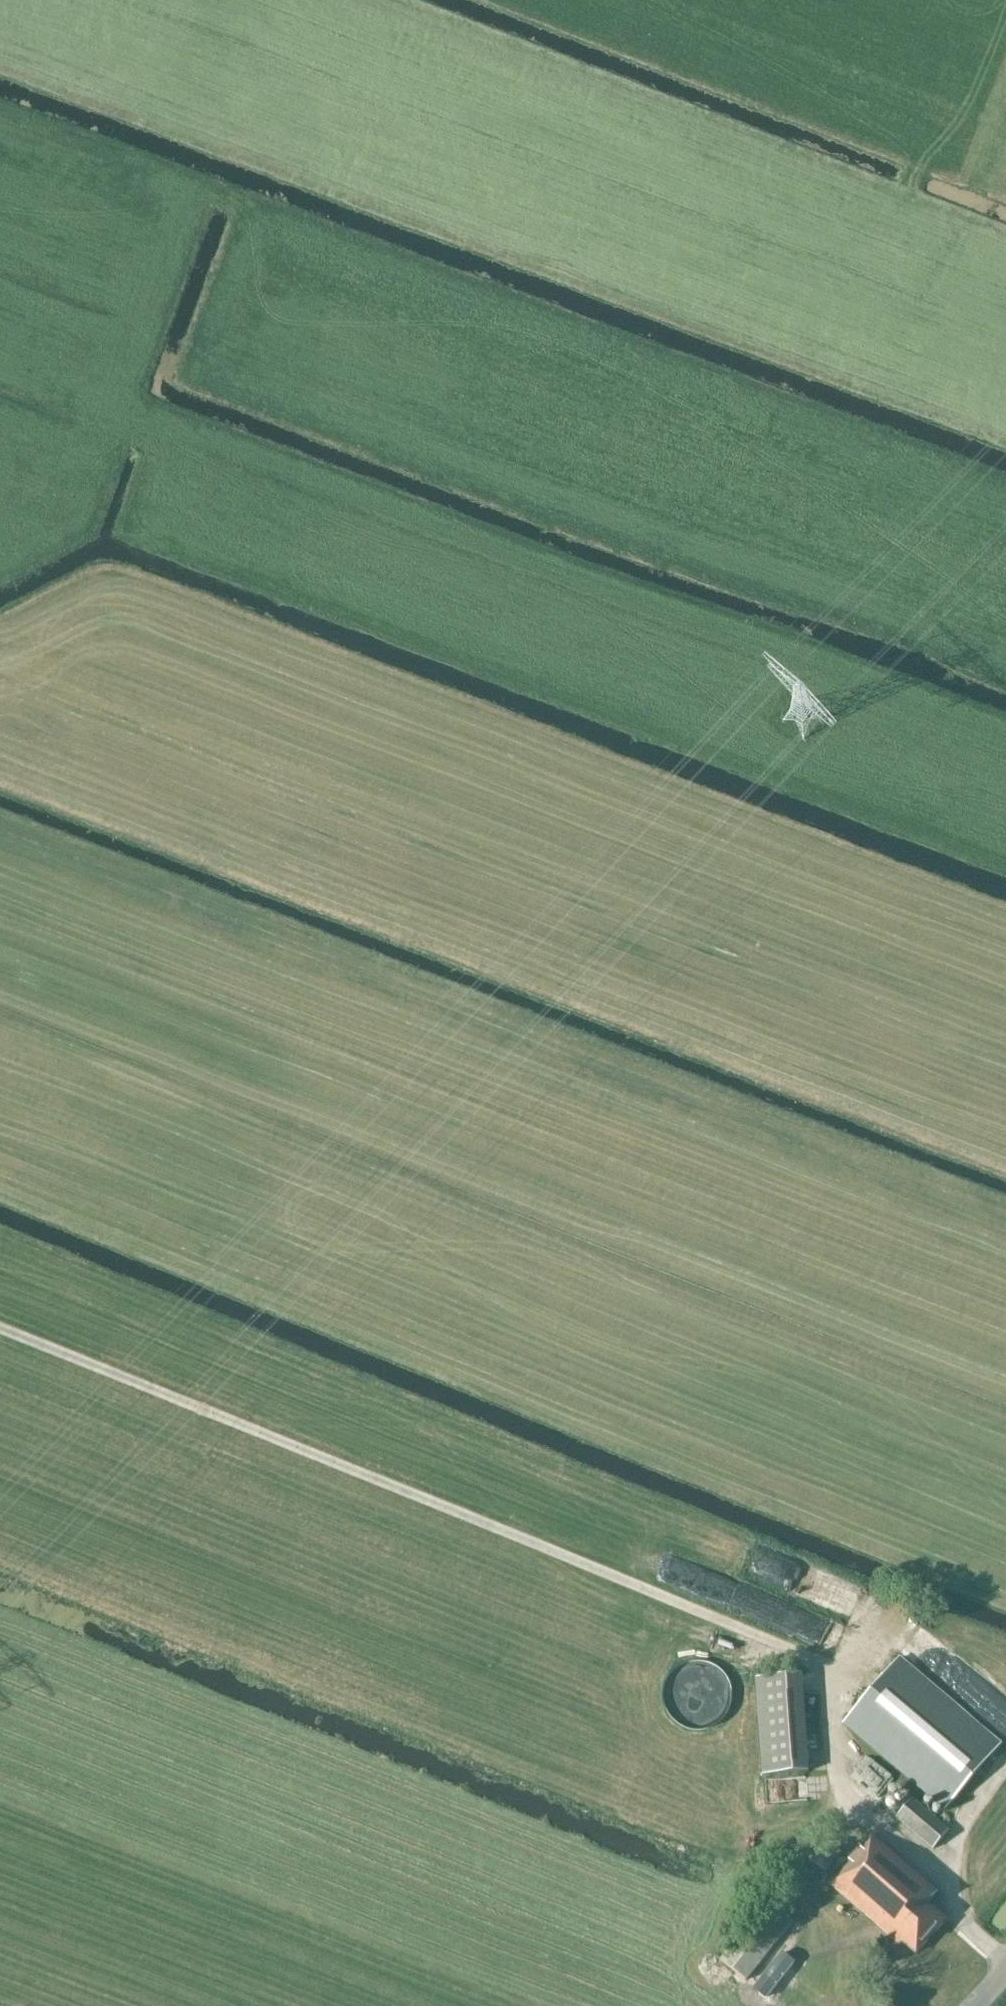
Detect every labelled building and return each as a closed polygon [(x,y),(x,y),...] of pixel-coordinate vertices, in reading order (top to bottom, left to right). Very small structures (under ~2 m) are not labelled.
[(946,1810),(947,1809),(1001,1747),(899,1660),(845,1724),(946,1810)] [(758,1680),(765,1775),(808,1772),(801,1677),(758,1680)] [(996,1692),(976,1715),(1002,1736),(1005,1731),(1005,1700),(996,1692)] [(888,1802),(899,1792),(880,1772),(869,1783),(888,1802)] [(897,1819),(933,1851),(949,1832),(913,1801),(897,1819)] [(902,1942),(916,1954),(945,1920),(928,1905),(939,1893),(873,1836),(830,1885),(899,1945),(902,1942)] [(721,1961),(747,1982),(793,1923),(766,1904),(721,1961)]
